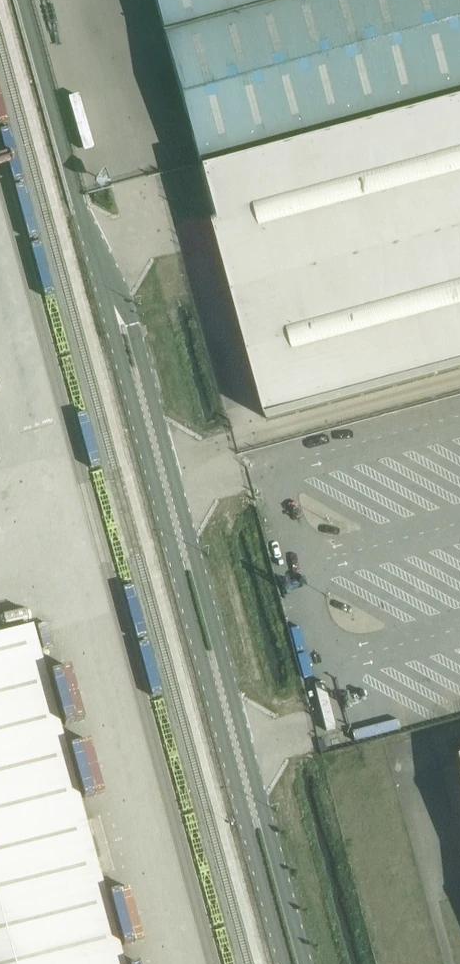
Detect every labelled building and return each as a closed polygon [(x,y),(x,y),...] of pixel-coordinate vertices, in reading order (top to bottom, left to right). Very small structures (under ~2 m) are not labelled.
[(337,0),(155,0),(168,46),(337,0)] [(219,157),(459,91),(459,0),(337,0),(168,46),(199,162),(219,157)] [(201,170),(268,418),(459,367),(459,100),(201,170)] [(32,626),(0,635),(0,963),(124,963),(32,626)] [(319,693),(329,691),(326,681),(316,684),(319,693)]
